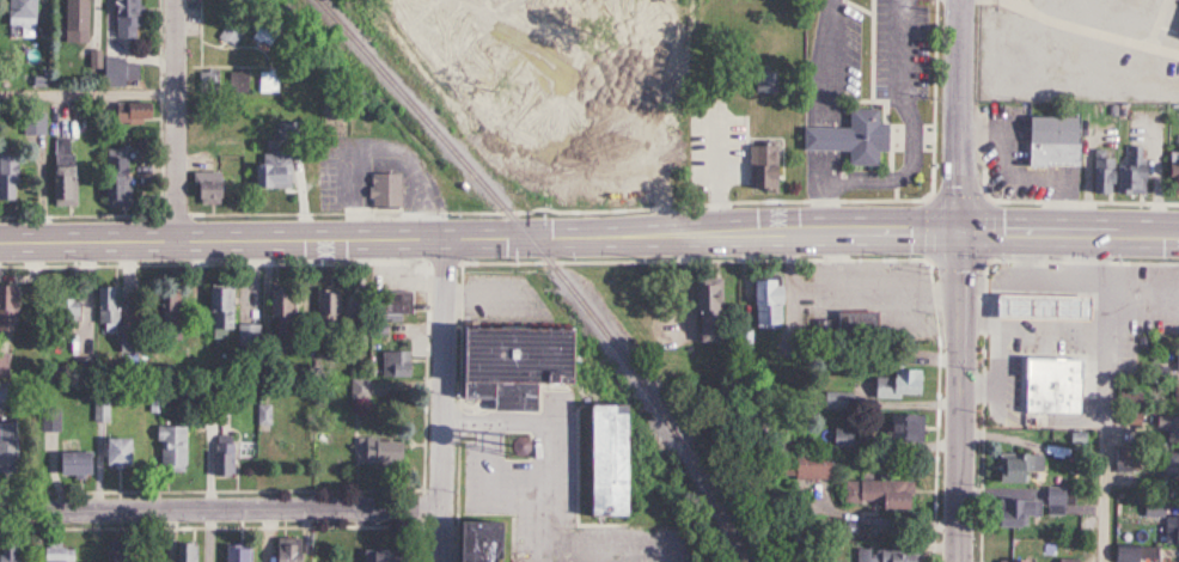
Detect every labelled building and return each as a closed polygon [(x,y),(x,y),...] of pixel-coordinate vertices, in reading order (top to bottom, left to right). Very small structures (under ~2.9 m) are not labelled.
[(31,0),(1,0),(1,28),(31,28),(31,0)] [(135,38),(135,0),(109,0),(109,38),(135,38)] [(81,36),(81,1),(59,1),(59,36),(81,36)] [(133,60),(97,60),(97,87),(133,87),(133,60)] [(107,125),(146,125),(146,105),(107,105),(107,125)] [(872,166),(872,152),(882,152),(882,123),(874,123),(874,110),(843,110),(843,129),(798,129),(798,151),(842,151),(842,166),(872,166)] [(18,137),(40,137),(40,114),(18,114),(18,137)] [(1020,166),(1076,166),(1076,117),(1020,117),(1020,166)] [(47,140),(46,207),(68,207),(69,140),(47,140)] [(776,191),(776,146),(746,146),(746,191),(776,191)] [(249,188),(286,188),(286,149),(249,149),(249,188)] [(100,206),(123,206),(123,150),(100,150),(100,206)] [(1088,151),(1088,193),(1112,193),(1112,151),(1088,151)] [(1165,194),(1178,194),(1178,154),(1165,154),(1165,194)] [(10,201),(10,160),(0,160),(0,201),(10,201)] [(187,173),(187,200),(218,200),(218,173),(187,173)] [(368,206),(398,206),(398,173),(368,173),(368,206)] [(778,327),(778,278),(747,278),(747,327),(778,327)] [(691,343),(716,343),(716,284),(690,284),(691,343)] [(10,331),(10,286),(0,286),(0,331),(10,331)] [(228,328),(228,286),(204,286),(204,328),(228,328)] [(90,324),(115,324),(115,287),(90,287),(90,324)] [(286,288),(266,288),(266,336),(286,336),(286,288)] [(313,289),(313,315),(338,315),(338,289),(313,289)] [(374,316),(410,316),(410,292),(374,292),(374,316)] [(1022,319),(1021,360),(1046,360),(1046,319),(1082,320),(1082,297),(991,295),(990,319),(1022,319)] [(169,296),(148,296),(148,324),(169,324),(169,296)] [(72,330),(70,297),(47,298),(49,331),(72,330)] [(833,312),(833,335),(870,335),(870,312),(833,312)] [(233,325),(233,346),(253,346),(253,325),(233,325)] [(447,384),(486,384),(485,412),(530,412),(530,384),(572,384),(572,329),(447,328),(447,384)] [(379,378),(408,378),(408,352),(379,352),(379,378)] [(1077,358),(1019,356),(1018,398),(1076,399),(1077,358)] [(917,398),(917,370),(889,370),(889,377),(869,377),(869,398),(917,398)] [(366,379),(345,379),(345,402),(366,402),(366,379)] [(1178,411),(1178,386),(1169,386),(1169,411),(1178,411)] [(1133,410),(1135,395),(1119,394),(1118,409),(1133,410)] [(580,516),(617,516),(617,406),(580,406),(580,516)] [(918,442),(918,415),(885,415),(885,442),(918,442)] [(1161,444),(1178,444),(1178,417),(1150,417),(1150,428),(1161,428),(1161,444)] [(48,432),(56,432),(55,419),(47,419),(48,432)] [(13,473),(13,422),(0,422),(0,473),(13,473)] [(151,474),(181,474),(181,427),(151,427),(151,474)] [(827,448),(849,448),(849,427),(827,427),(827,448)] [(208,477),(230,477),(230,436),(208,436),(208,477)] [(97,468),(127,468),(127,440),(97,440),(97,468)] [(400,440),(355,440),(355,463),(400,463),(400,440)] [(1155,452),(1155,477),(1178,477),(1178,452),(1155,452)] [(779,479),(826,479),(826,453),(779,453),(779,479)] [(51,454),(51,479),(89,479),(89,454),(51,454)] [(991,484),(1024,484),(1025,455),(992,454),(991,484)] [(839,481),(839,504),(874,504),(874,509),(907,509),(907,481),(839,481)] [(1063,517),(1064,488),(1041,488),(1041,500),(992,499),(992,527),(1025,527),(1025,516),(1063,517)] [(1178,544),(1178,517),(1160,517),(1160,506),(1140,506),(1140,517),(1159,517),(1158,544),(1178,544)] [(501,523),(446,522),(445,561),(500,561),(501,523)] [(298,539),(268,539),(268,561),(298,561),(298,539)] [(0,543),(0,561),(17,561),(17,543),(0,543)] [(65,544),(40,543),(40,561),(64,561),(65,544)] [(172,545),(172,561),(194,561),(194,545),(172,545)] [(249,549),(226,548),(226,561),(249,561),(249,549)] [(1110,548),(1110,561),(1133,561),(1133,548),(1110,548)] [(1168,560),(1168,548),(1138,548),(1138,560),(1154,561),(1178,561),(1178,560),(1168,560)] [(390,550),(358,550),(358,561),(390,561),(390,550)] [(909,550),(853,550),(853,561),(909,561),(909,550)]
